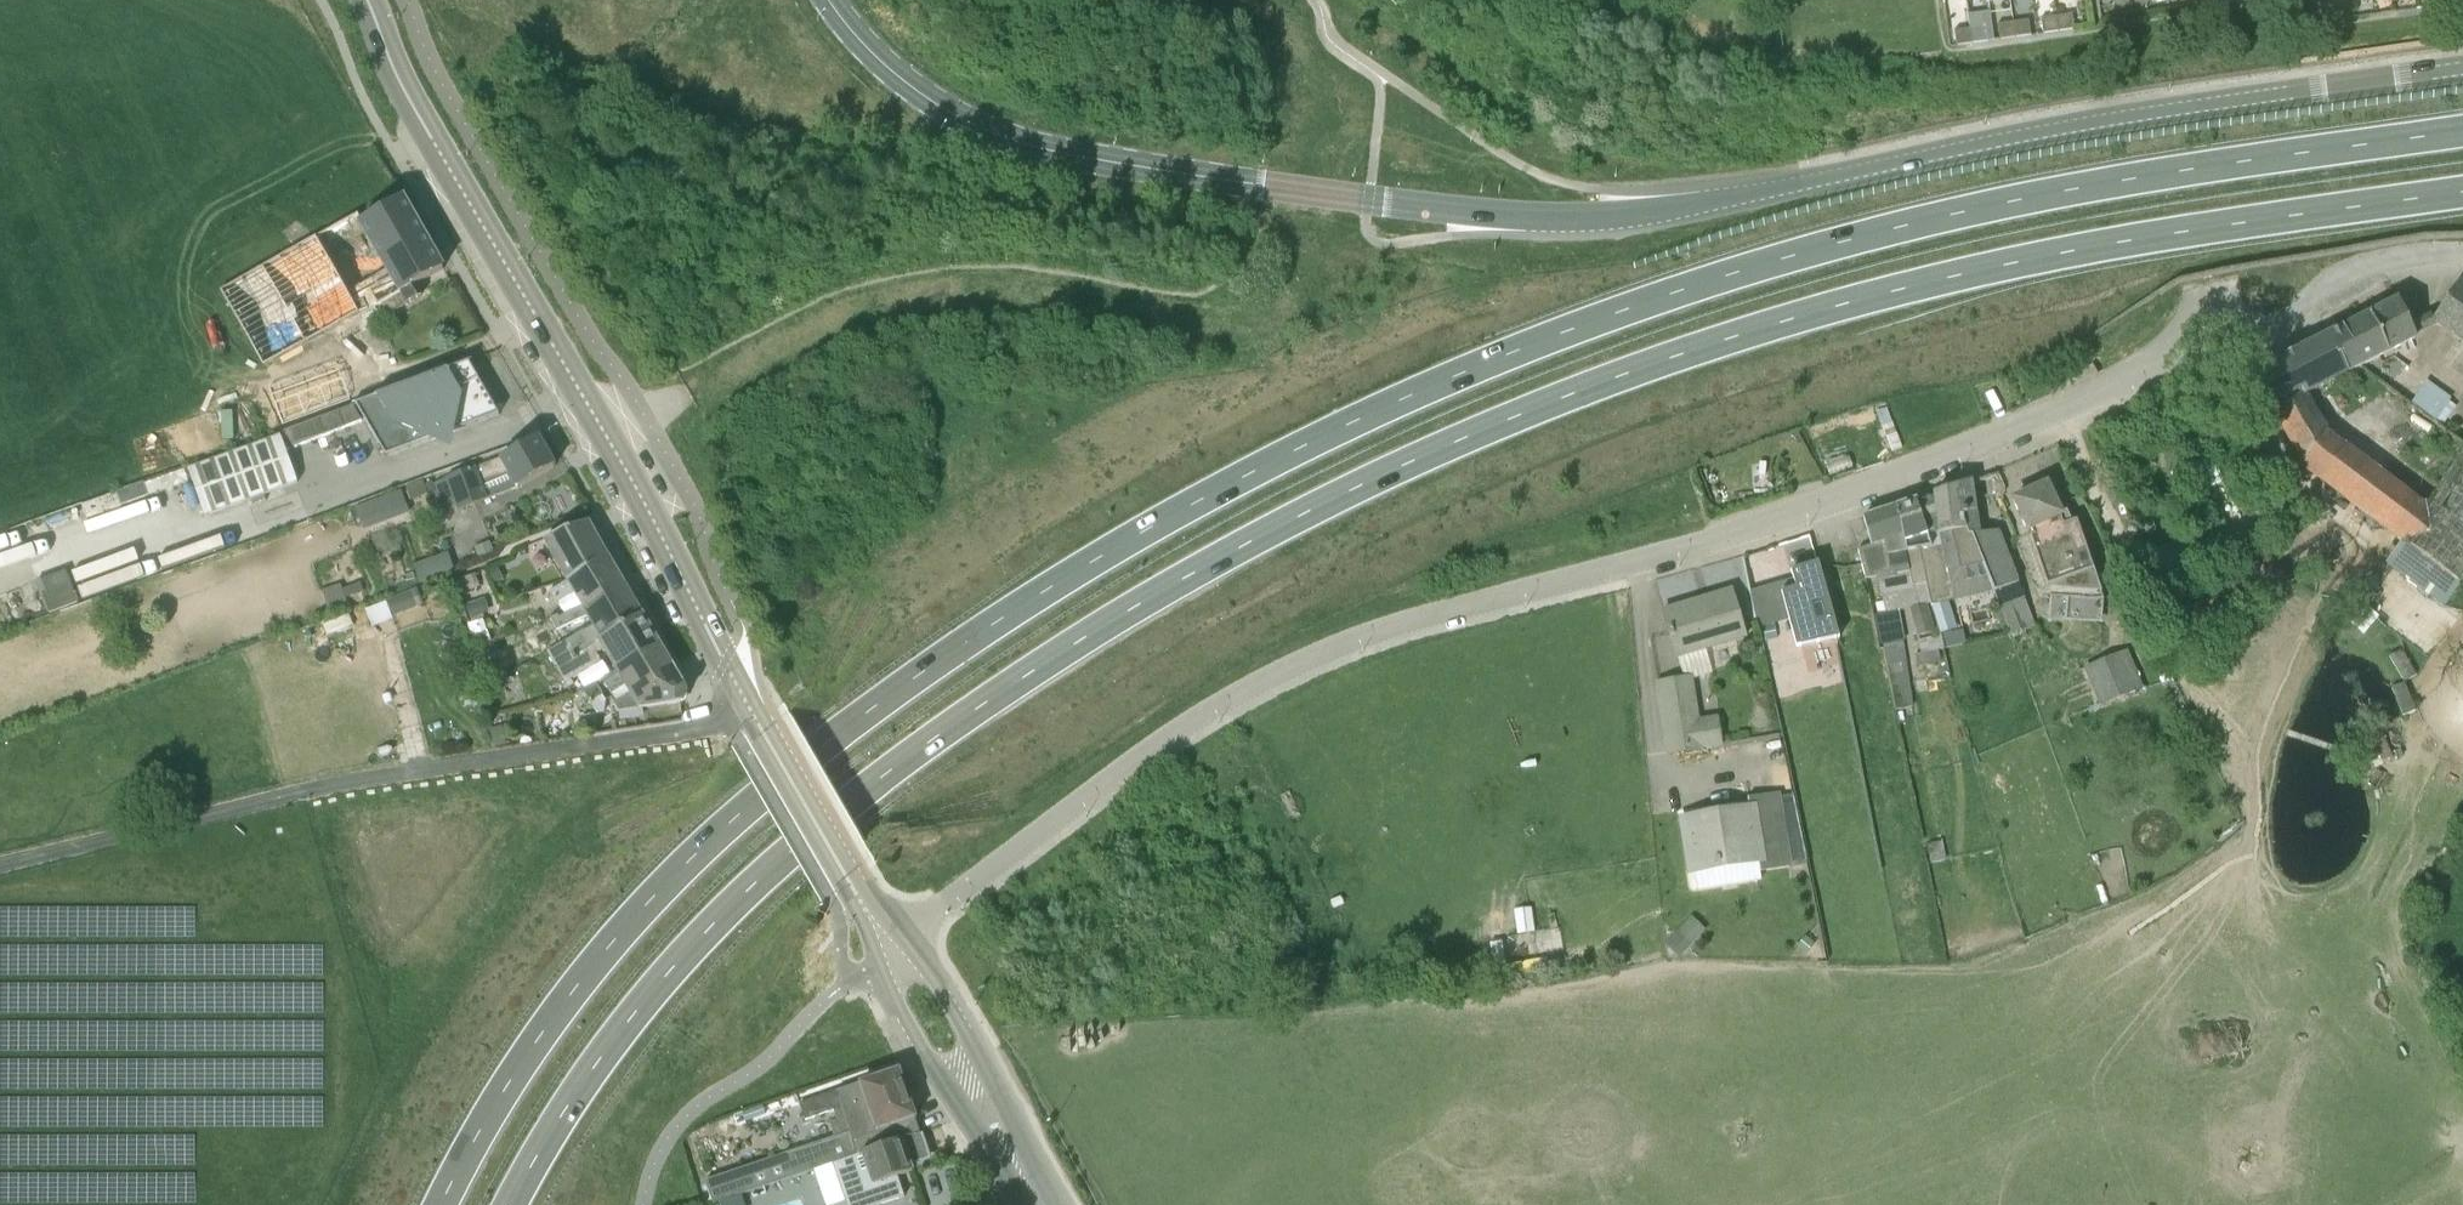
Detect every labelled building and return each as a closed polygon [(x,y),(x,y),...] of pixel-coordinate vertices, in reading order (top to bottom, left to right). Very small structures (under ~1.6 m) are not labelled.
[(2057,16),(2060,31),(2075,28),(2072,14),(2057,16)] [(2044,33),(2060,31),(2057,16),(2042,18),(2044,33)] [(2014,22),(2017,37),(2032,35),(2030,20),(2014,22)] [(2001,39),(2017,37),(2014,22),(1998,24),(2001,39)] [(1970,28),(1973,43),(1988,41),(1986,26),(1970,28)] [(1957,45),(1973,43),(1970,28),(1955,30),(1957,45)] [(220,289),(265,367),(354,317),(382,305),(388,315),(400,308),(422,297),(415,285),(444,269),(404,198),(362,221),(358,214),(318,236),(317,235),(220,289)] [(2459,281),(2432,320),(2462,342),(2462,284),(2459,281)] [(2390,354),(2417,340),(2399,300),(2369,315),(2388,353),(2390,354)] [(2345,377),(2362,368),(2390,354),(2388,353),(2369,315),(2326,337),(2345,377)] [(2330,431),(2310,395),(2345,377),(2326,337),(2253,374),(2264,395),(2302,468),(2406,547),(2390,567),(2445,608),(2459,586),(2461,587),(2462,583),(2462,449),(2425,504),(2330,431)] [(387,456),(501,414),(469,362),(357,403),(387,456)] [(2452,398),(2428,380),(2410,405),(2435,422),(2452,398)] [(206,517),(275,491),(298,483),(287,450),(326,436),(363,421),(354,406),(281,433),(282,435),(190,469),(206,517)] [(483,482),(508,472),(518,488),(556,466),(539,437),(501,458),(435,484),(444,506),(456,502),(459,511),(490,499),(483,482)] [(2104,600),(2093,570),(2077,519),(2074,520),(2056,480),(2054,481),(2073,521),(2063,524),(2060,515),(2061,515),(2047,485),(2015,499),(2029,529),(2031,529),(2033,534),(2030,536),(2042,588),(2044,588),(2044,587),(2073,583),(2071,573),(2091,571),(2102,598),(2043,595),(2043,596),(2104,600)] [(2000,531),(1979,533),(1971,482),(1935,494),(1935,496),(1941,532),(1969,528),(1993,593),(1994,593),(2011,635),(2036,626),(2018,583),(2020,582),(2000,531)] [(428,494),(425,485),(408,491),(411,500),(428,494)] [(402,491),(356,509),(365,530),(411,512),(402,491)] [(1942,547),(1941,532),(1935,496),(1917,502),(1916,500),(1896,507),(1909,571),(1879,577),(1887,613),(1932,604),(1932,605),(1933,605),(1927,583),(1918,551),(1942,547)] [(1866,579),(1879,577),(1909,571),(1896,507),(1864,517),(1873,545),(1858,550),(1866,579)] [(544,539),(567,581),(570,579),(571,580),(609,558),(588,523),(544,539)] [(1956,601),(1993,593),(1969,528),(1941,532),(1942,547),(1918,551),(1927,583),(1933,605),(1956,600),(1956,601)] [(495,553),(490,541),(474,547),(479,559),(495,553)] [(456,571),(449,552),(413,565),(421,584),(456,571)] [(557,603),(574,593),(582,605),(600,596),(602,599),(625,585),(609,558),(571,580),(570,579),(567,581),(550,592),(557,603)] [(1839,633),(1825,586),(1818,563),(1792,571),(1797,588),(1782,593),(1793,627),(1798,645),(1839,633)] [(494,584),(503,580),(498,566),(488,570),(494,584)] [(41,582),(51,620),(84,611),(74,573),(41,582)] [(480,585),(475,573),(458,580),(462,592),(480,585)] [(364,592),(361,582),(343,589),(346,598),(364,592)] [(565,642),(574,656),(642,616),(625,585),(602,599),(600,596),(582,605),(560,615),(559,612),(550,616),(557,631),(589,617),(594,625),(586,631),(585,630),(565,642)] [(418,588),(386,601),(392,617),(424,605),(418,588)] [(1678,657),(1701,651),(1745,637),(1731,590),(1664,610),(1678,657)] [(490,616),(485,598),(467,604),(472,621),(490,616)] [(600,656),(605,652),(617,671),(618,670),(660,646),(642,616),(574,656),(565,642),(548,652),(568,687),(574,683),(572,679),(603,661),(600,656)] [(1776,624),(1764,626),(1767,641),(1779,638),(1776,624)] [(1914,707),(1901,624),(1892,626),(1894,643),(1885,645),(1896,710),(1914,707)] [(1944,647),(1940,634),(1939,630),(1935,631),(1932,632),(1917,636),(1922,653),(1916,655),(1919,667),(1942,661),(1938,649),(1944,647)] [(482,660),(496,654),(492,643),(487,631),(483,633),(472,637),(477,649),(482,660)] [(523,649),(517,634),(502,641),(509,655),(523,649)] [(613,694),(625,687),(629,694),(631,692),(632,693),(673,668),(660,646),(618,670),(617,671),(604,678),(613,694)] [(2128,650),(2084,668),(2100,707),(2144,689),(2128,650)] [(627,695),(614,703),(619,711),(684,701),(688,694),(673,668),(632,693),(631,692),(629,694),(627,695)] [(1669,752),(1693,749),(1721,744),(1717,719),(1697,722),(1690,681),(1659,686),(1669,752)] [(603,695),(605,694),(598,682),(583,691),(589,702),(603,695)] [(596,713),(597,713),(605,712),(607,701),(603,695),(589,702),(596,713)] [(598,714),(597,713),(596,713),(584,715),(586,729),(595,728),(599,721),(598,714)] [(506,744),(502,726),(491,728),(495,747),(506,744)] [(1695,868),(1758,858),(1751,811),(1687,821),(1695,868)] [(1947,861),(1944,840),(1928,843),(1931,864),(1947,861)] [(1693,945),(1677,930),(1664,943),(1680,958),(1693,945)] [(1806,954),(1815,944),(1806,936),(1797,946),(1806,954)] [(863,1154),(921,1135),(899,1070),(801,1104),(806,1120),(834,1111),(838,1121),(832,1123),(836,1137),(707,1181),(715,1204),(720,1202),(743,1194),(863,1154)] [(863,1154),(852,1158),(861,1185),(855,1187),(861,1204),(866,1204),(904,1192),(897,1172),(912,1167),(911,1164),(920,1161),(924,1152),(921,1142),(924,1141),(921,1135),(863,1154)] [(743,1194),(720,1202),(721,1204),(746,1204),(743,1194)]
